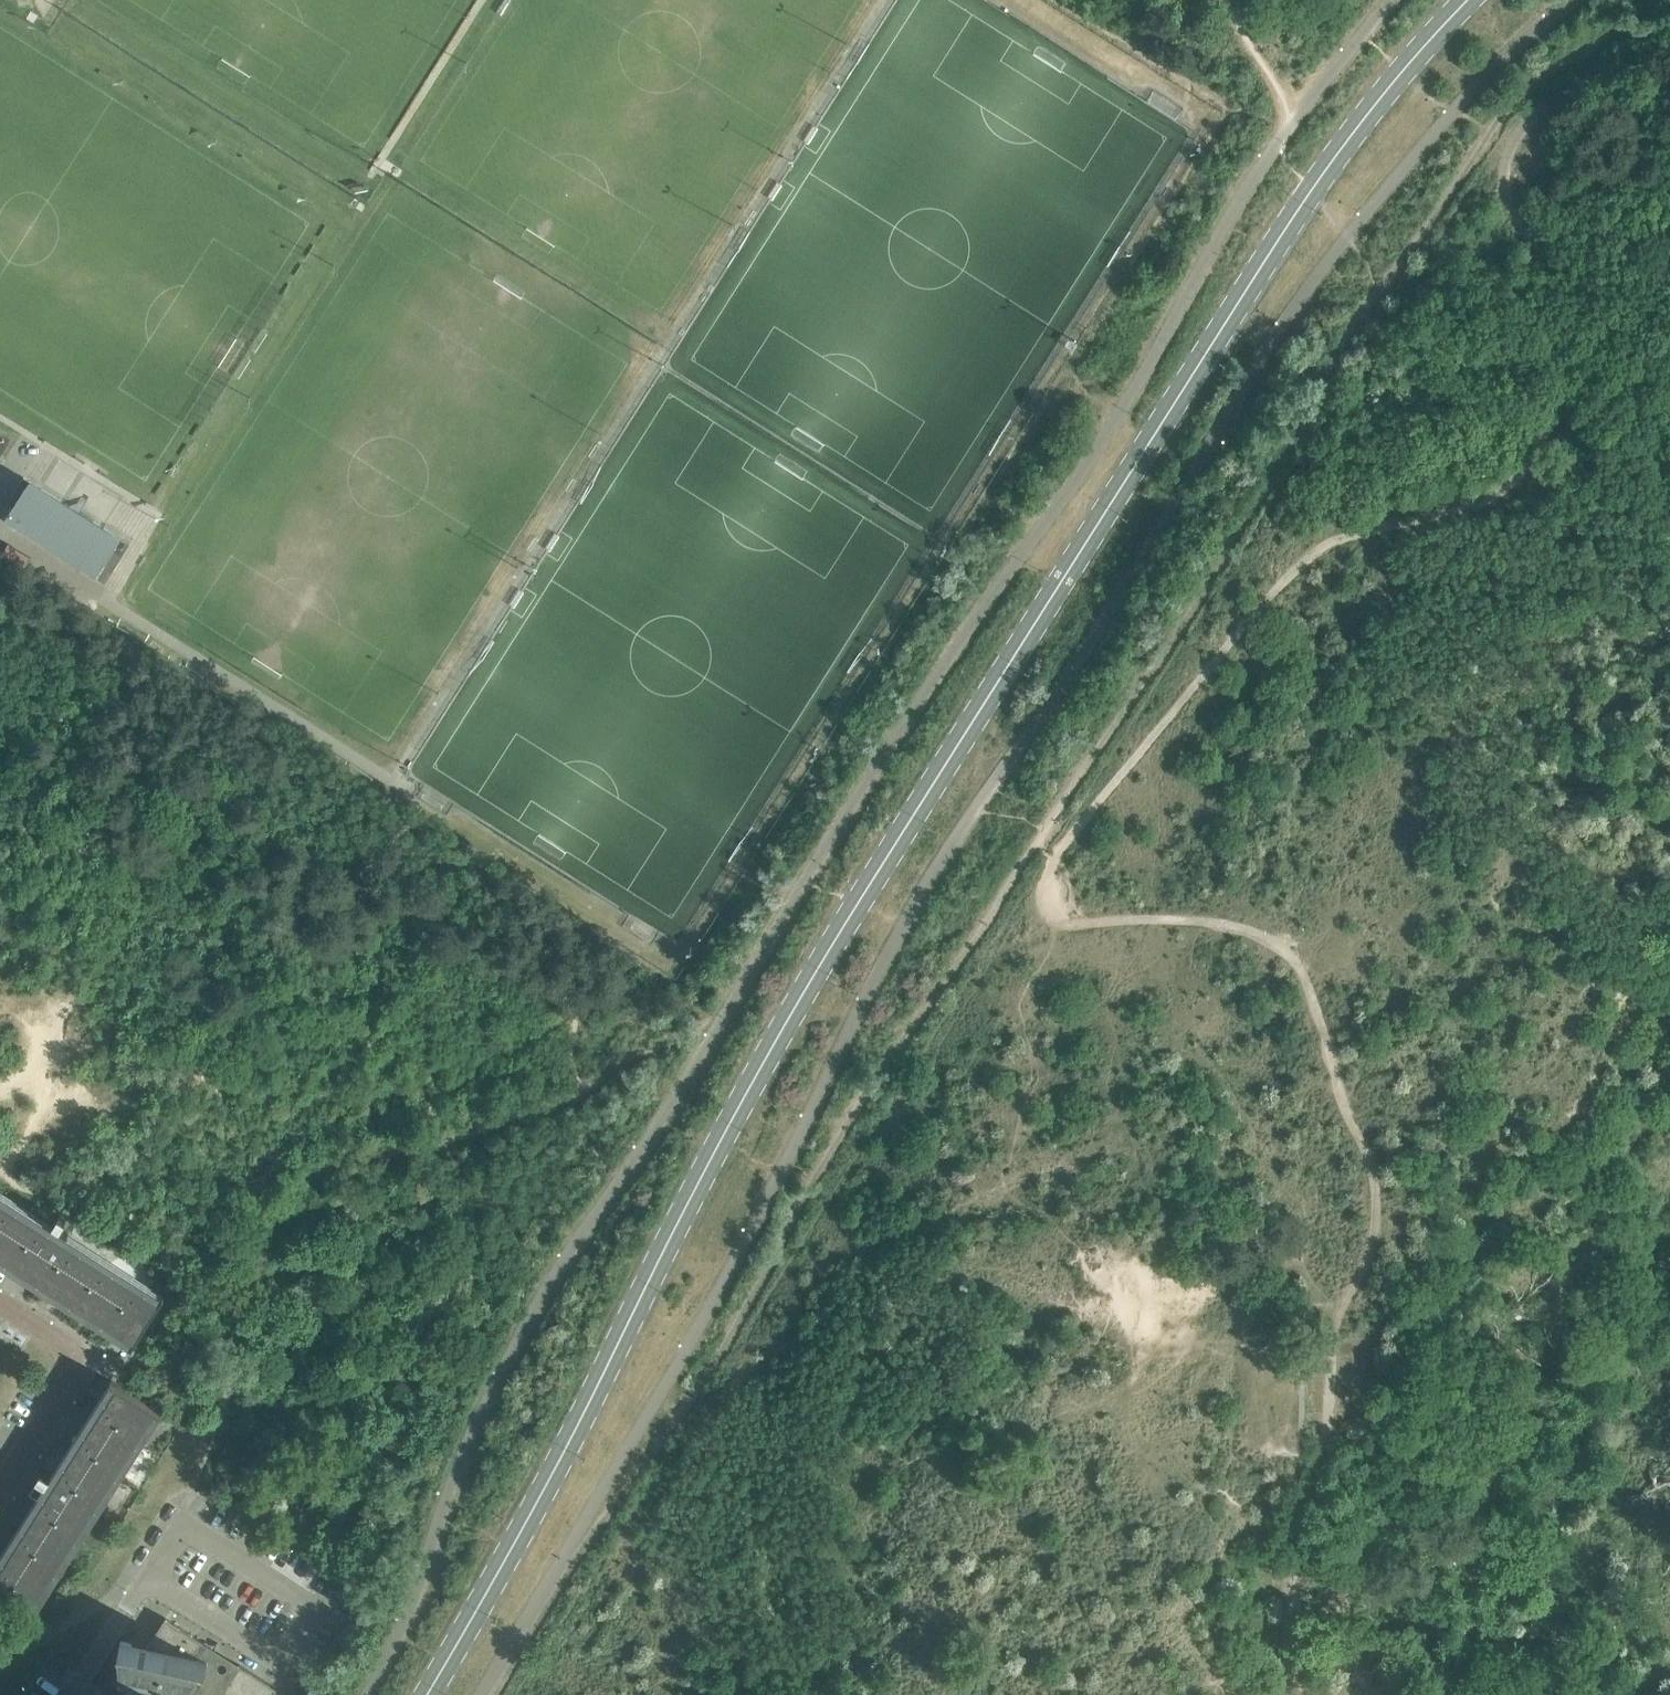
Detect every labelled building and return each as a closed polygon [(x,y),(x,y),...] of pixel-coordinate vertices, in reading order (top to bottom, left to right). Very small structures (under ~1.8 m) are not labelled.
[(24,477),(0,514),(0,516),(104,583),(129,544),(24,477)] [(40,1279),(36,1285),(37,1285),(41,1280),(136,1340),(133,1345),(134,1347),(166,1295),(165,1295),(162,1300),(67,1240),(65,1238),(68,1232),(53,1222),(49,1229),(0,1197),(0,1254),(40,1279)] [(936,1278),(933,1284),(935,1290),(940,1292),(945,1290),(946,1288),(950,1287),(944,1276),(936,1278)] [(40,1607),(41,1606),(36,1602),(157,1410),(163,1414),(163,1413),(113,1380),(112,1382),(117,1385),(57,1480),(42,1470),(37,1477),(46,1483),(40,1491),(47,1495),(0,1568),(0,1581),(40,1607)] [(1303,1447),(1304,1475),(1309,1474),(1313,1447),(1303,1447)] [(1294,1452),(1293,1488),(1302,1488),(1302,1453),(1294,1452)] [(930,1493),(929,1505),(938,1506),(939,1494),(930,1493)] [(200,1692),(205,1682),(218,1642),(217,1641),(216,1645),(204,1641),(165,1616),(147,1645),(120,1639),(122,1665),(136,1668),(136,1669),(130,1676),(129,1675),(116,1694),(199,1694),(200,1692)] [(277,1687),(240,1663),(219,1694),(272,1694),(277,1687)]
